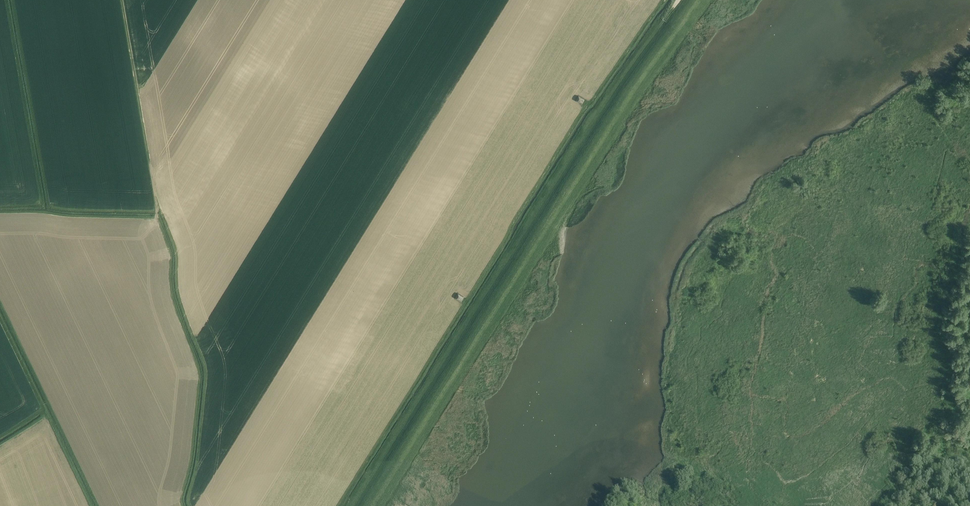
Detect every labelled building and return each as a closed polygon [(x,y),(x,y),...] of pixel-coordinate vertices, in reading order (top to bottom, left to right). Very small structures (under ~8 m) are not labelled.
[(579,96),(575,102),(581,106),(585,100),(579,96)] [(455,300),(460,303),(463,296),(458,294),(455,300)]
